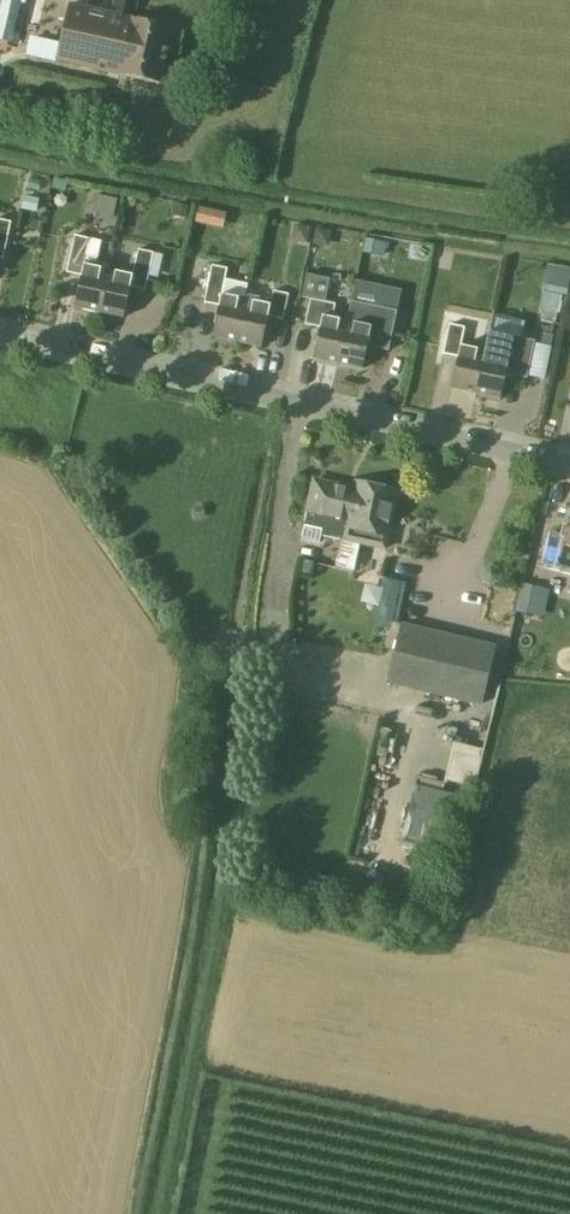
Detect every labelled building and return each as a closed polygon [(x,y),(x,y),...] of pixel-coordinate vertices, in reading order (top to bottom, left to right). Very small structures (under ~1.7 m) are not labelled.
[(20,0),(0,0),(0,40),(18,45),(27,5),(19,3),(20,0)] [(139,0),(113,0),(110,13),(70,4),(57,61),(160,85),(173,28),(135,19),(139,0)] [(115,216),(119,199),(99,194),(94,210),(115,216)] [(38,213),(41,199),(25,196),(22,209),(38,213)] [(3,259),(12,222),(0,219),(0,258),(3,259)] [(101,313),(111,270),(96,267),(102,241),(75,236),(74,240),(67,272),(82,276),(75,307),(101,313)] [(385,257),(388,243),(367,239),(365,253),(385,257)] [(111,270),(101,313),(124,318),(131,287),(145,290),(154,254),(138,250),(133,275),(111,270)] [(544,262),(537,303),(560,307),(566,265),(544,262)] [(237,342),(246,300),(222,294),(228,269),(213,266),(205,303),(219,306),(212,337),(237,342)] [(246,300),(237,342),(262,348),(269,317),(284,320),(289,294),(274,291),(270,305),(246,300)] [(338,364),(347,321),(333,318),(336,304),(311,299),(306,324),(320,328),(313,359),(338,364)] [(347,321),(338,364),(363,369),(367,347),(389,351),(397,311),(352,301),(348,321),(347,321)] [(515,335),(517,321),(489,318),(488,332),(515,335)] [(476,393),(485,351),(461,346),(465,328),(450,325),(444,354),(458,357),(451,388),(476,393)] [(485,351),(476,393),(501,399),(507,368),(522,371),(525,355),(510,352),(509,356),(485,351)] [(356,490),(316,482),(304,540),(322,544),(323,538),(346,542),(347,541),(388,550),(396,509),(399,492),(357,483),(356,490)] [(566,539),(551,535),(545,561),(569,567),(569,522),(566,539)] [(374,579),(376,561),(358,559),(356,577),(374,579)] [(491,585),(498,582),(501,575),(498,568),(491,565),(483,568),(480,575),(483,582),(491,585)] [(545,619),(552,590),(522,583),(516,612),(545,619)] [(496,642),(402,620),(389,676),(483,698),(496,642)]
